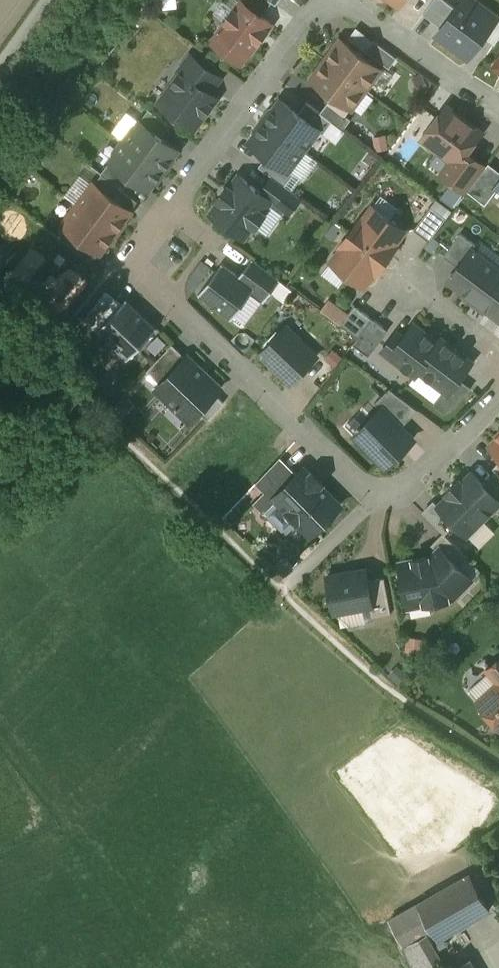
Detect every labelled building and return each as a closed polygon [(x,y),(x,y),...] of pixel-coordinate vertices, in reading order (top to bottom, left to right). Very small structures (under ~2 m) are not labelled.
[(242,2),(243,1),(262,15),(273,1),(272,0),(240,0),(242,2)] [(447,0),(433,0),(424,13),(442,27),(457,7),(447,0)] [(438,33),(469,56),(498,17),(475,0),(462,0),(457,7),(442,27),(438,33)] [(242,2),(236,10),(234,9),(226,20),(228,22),(213,41),(230,54),(237,44),(248,52),(258,40),(259,41),(268,30),(266,28),(271,22),(262,15),(243,1),(242,2)] [(381,68),(341,38),(327,58),(366,87),(381,68)] [(397,57),(374,39),(367,50),(390,67),(397,57)] [(220,77),(190,54),(179,68),(182,71),(210,91),(220,77)] [(366,87),(327,58),(312,78),(352,107),(366,87)] [(182,71),(160,101),(195,127),(218,97),(210,91),(182,71)] [(299,112),(281,99),(266,120),(304,149),(319,129),(320,128),(299,112)] [(321,111),(307,101),(299,112),(320,128),(319,129),(324,132),(333,120),(321,111)] [(352,118),(329,101),(321,111),(333,120),(344,128),(352,118)] [(482,131),(447,105),(435,121),(440,124),(428,140),(429,141),(430,144),(439,151),(442,151),(453,159),(458,163),(467,151),(482,131)] [(171,125),(149,108),(141,119),(163,136),(171,125)] [(163,136),(141,119),(134,128),(133,129),(130,132),(127,135),(126,140),(164,169),(172,159),(180,148),(163,136)] [(304,149),(266,120),(250,141),(268,154),(289,170),(289,169),(304,149)] [(164,169),(126,140),(121,143),(118,147),(117,151),(117,152),(110,161),(132,177),(148,190),(156,179),(157,180),(164,169)] [(467,151),(458,163),(453,159),(443,173),(467,191),(468,190),(486,165),(467,151)] [(289,170),(268,154),(259,165),(273,175),(285,184),(294,172),(289,169),(289,170)] [(132,177),(110,161),(102,172),(123,189),(132,177)] [(468,190),(486,203),(498,186),(497,184),(498,182),(498,169),(489,162),(486,165),(468,190)] [(102,172),(95,182),(131,210),(139,200),(123,189),(102,172)] [(240,175),(230,187),(228,186),(219,197),(222,199),(212,212),(244,236),(253,223),(256,225),(265,213),(262,211),(271,199),(272,198),(262,191),(240,175)] [(285,184),(273,175),(262,191),(272,198),(271,199),(290,213),(302,197),(285,184)] [(131,210),(95,182),(79,203),(117,231),(122,225),(120,224),(131,210)] [(117,231),(79,203),(64,224),(100,251),(111,237),(112,238),(117,231)] [(431,205),(414,228),(430,240),(447,217),(431,205)] [(373,206),(363,219),(360,220),(351,232),(386,258),(397,245),(395,244),(405,230),(373,206)] [(100,251),(64,224),(57,234),(93,261),(100,251)] [(386,258),(351,232),(342,244),(342,247),(332,260),(364,284),(375,271),(376,272),(386,258)] [(461,232),(444,255),(459,266),(472,248),(472,249),(476,244),(461,232)] [(472,249),(472,248),(459,266),(449,279),(465,291),(466,296),(474,302),(498,269),(472,249)] [(279,278),(254,259),(254,258),(253,257),(240,275),(255,287),(252,292),(263,300),(262,300),(264,302),(281,279),(280,278),(279,278)] [(240,275),(224,263),(224,262),(223,261),(199,293),(200,294),(201,293),(231,316),(231,317),(232,318),(252,292),(255,287),(240,275)] [(498,269),(474,302),(482,308),(488,307),(498,316),(498,269)] [(107,290),(95,306),(109,317),(123,302),(107,290)] [(98,328),(97,329),(98,330),(99,329),(109,339),(109,340),(110,341),(112,338),(118,344),(115,346),(116,347),(117,347),(127,357),(128,358),(158,327),(157,326),(156,326),(146,316),(145,315),(139,310),(140,309),(139,308),(138,309),(128,299),(128,298),(127,297),(123,302),(109,317),(98,328)] [(373,317),(355,304),(341,323),(358,336),(373,317)] [(109,317),(95,306),(85,318),(98,328),(109,317)] [(358,336),(354,343),(370,355),(389,329),(373,317),(358,336)] [(438,342),(413,323),(403,336),(397,331),(383,349),(416,374),(420,369),(419,369),(439,342),(438,342)] [(294,340),(283,330),(261,353),(291,382),(317,355),(298,336),(294,340)] [(472,361),(441,338),(438,342),(439,342),(419,369),(420,369),(445,388),(449,392),(460,377),(472,361)] [(221,387),(188,355),(172,372),(161,383),(157,387),(178,408),(181,405),(193,417),(199,410),(216,393),(221,387)] [(158,358),(147,369),(161,383),(172,372),(158,358)] [(321,385),(330,368),(316,360),(307,377),(321,385)] [(460,377),(449,392),(445,388),(434,402),(446,412),(472,386),(460,377)] [(419,409),(390,387),(375,401),(385,410),(402,426),(419,409)] [(216,393),(199,410),(208,419),(224,401),(216,393)] [(402,426),(385,410),(376,419),(373,415),(364,424),(368,427),(358,436),(386,465),(414,438),(402,426)] [(490,445),(498,454),(498,436),(490,445)] [(281,456),(256,482),(265,490),(254,501),(264,512),(267,510),(278,498),(276,496),(298,473),(281,456)] [(311,474),(304,467),(298,473),(276,496),(278,498),(267,510),(269,512),(268,514),(283,529),(284,528),(288,531),(299,520),(312,532),(341,504),(321,484),(323,481),(313,472),(311,474)] [(462,481),(460,479),(447,492),(450,494),(439,504),(448,513),(456,521),(467,532),(498,501),(498,499),(472,472),(462,481)] [(435,500),(424,511),(437,524),(448,513),(439,504),(435,500)] [(448,513),(437,524),(444,531),(444,532),(456,521),(448,513)] [(444,532),(444,531),(431,543),(437,549),(441,545),(461,565),(469,556),(444,532)] [(437,549),(431,554),(400,560),(408,605),(453,596),(473,577),(461,565),(441,545),(437,549)] [(366,567),(328,574),(335,610),(370,604),(373,603),(368,579),(366,567)] [(385,576),(368,579),(373,603),(370,604),(372,616),(392,612),(385,576)] [(489,668),(498,680),(498,659),(489,668)] [(479,701),(480,703),(480,709),(484,713),(490,714),(498,724),(498,683),(479,701)] [(467,872),(413,902),(427,928),(432,937),(486,907),(467,872)] [(413,902),(383,919),(410,967),(434,967),(438,966),(419,932),(427,928),(413,902)] [(463,959),(446,967),(468,967),(463,959)]
